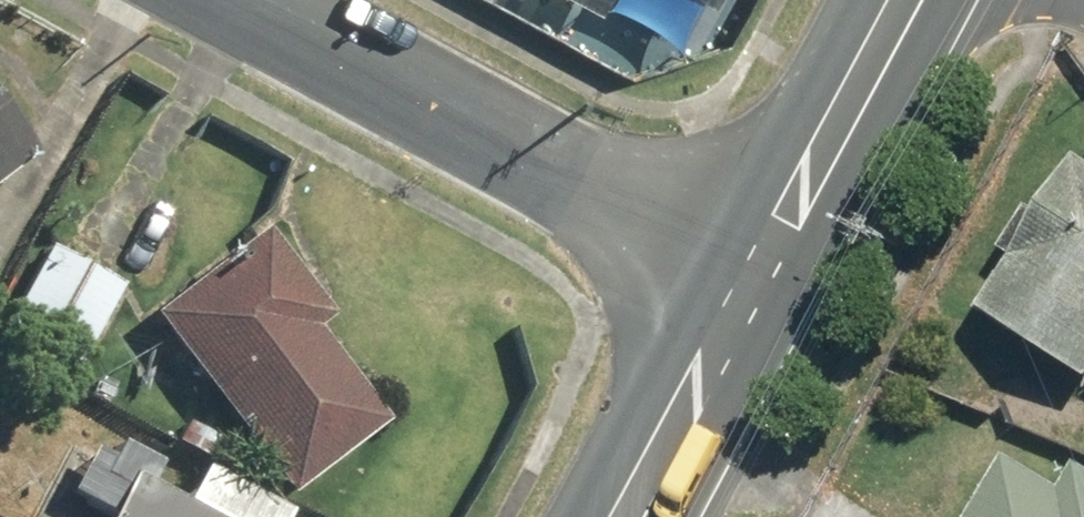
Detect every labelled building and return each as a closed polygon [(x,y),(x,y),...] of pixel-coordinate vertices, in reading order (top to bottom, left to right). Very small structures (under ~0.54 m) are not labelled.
[(601,14),(609,0),(574,0),(601,14)] [(19,164),(0,139),(0,178),(19,164)] [(1083,160),(980,331),(1079,390),(1083,383),(1083,161),(1083,160)] [(328,323),(250,231),(146,320),(290,489),(373,418),(307,341),(328,323)] [(119,287),(46,248),(3,328),(76,368),(119,287)] [(1028,447),(985,516),(1083,516),(1083,481),(1028,447)] [(132,477),(109,516),(203,516),(132,477)]
